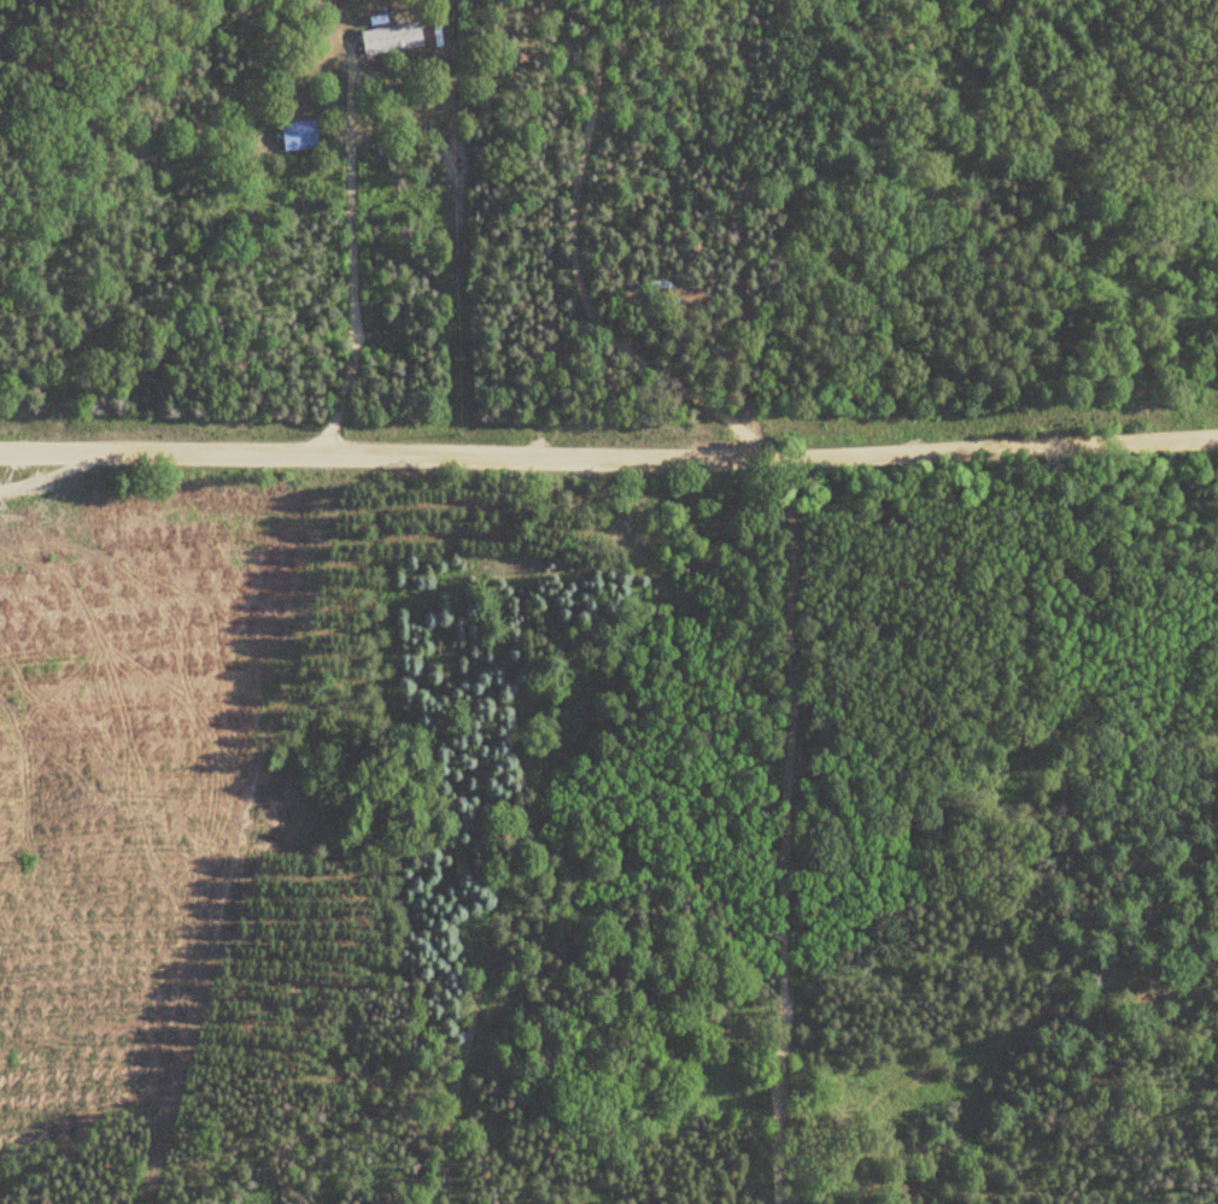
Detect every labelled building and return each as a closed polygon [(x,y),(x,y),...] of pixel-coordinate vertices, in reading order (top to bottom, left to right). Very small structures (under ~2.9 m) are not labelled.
[(359,54),(420,46),(416,22),(356,29),(359,54)]
